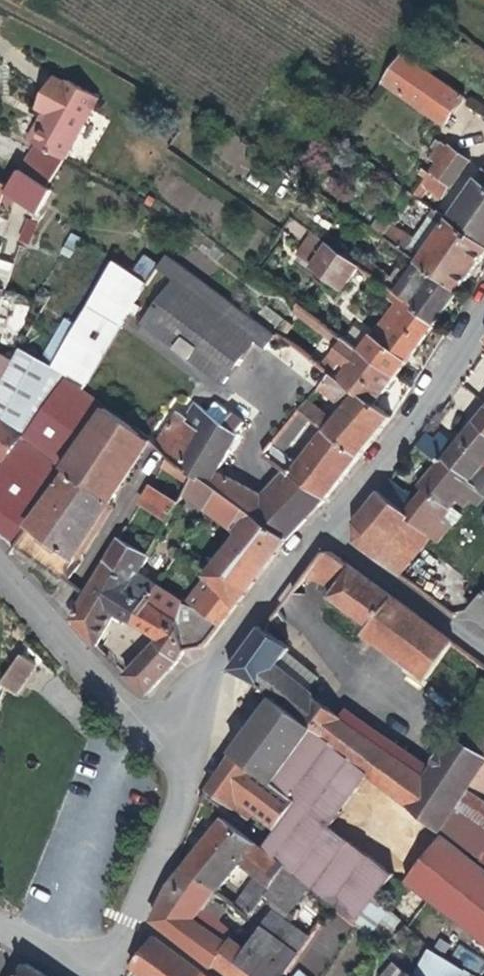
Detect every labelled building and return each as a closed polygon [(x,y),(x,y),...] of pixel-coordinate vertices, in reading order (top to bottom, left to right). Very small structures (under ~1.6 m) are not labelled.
[(444,123),(463,95),(400,52),(381,80),(444,123)] [(65,83),(53,76),(36,107),(44,112),(49,114),(33,143),(36,145),(63,159),(64,160),(98,97),(67,80),(65,83)] [(28,141),(33,143),(49,114),(44,112),(28,141)] [(449,186),(468,157),(439,138),(436,141),(433,139),(429,145),(434,149),(428,158),(434,163),(428,172),(449,186)] [(46,186),(63,159),(36,145),(21,170),(46,186)] [(481,168),(446,217),(483,244),(483,169),(481,168)] [(52,190),(46,186),(21,170),(20,169),(8,187),(5,191),(36,211),(39,213),(52,190)] [(441,197),(449,186),(428,172),(420,184),(425,187),(441,197)] [(0,181),(0,203),(5,191),(8,187),(0,181)] [(418,197),(425,187),(420,184),(413,194),(418,197)] [(61,205),(55,212),(64,219),(70,213),(61,205)] [(483,253),(483,244),(446,217),(433,207),(411,237),(402,251),(417,261),(457,291),(483,253)] [(36,211),(30,220),(38,222),(42,215),(39,213),(36,211)] [(386,221),(392,225),(393,224),(397,218),(391,213),(386,221)] [(30,220),(27,219),(20,240),(30,243),(38,222),(30,220)] [(383,238),(402,251),(411,237),(393,224),(392,225),(383,238)] [(376,248),(383,238),(367,226),(359,237),(376,248)] [(299,248),(314,259),(326,243),(311,232),(299,248)] [(341,289),(358,265),(352,261),(326,243),(314,259),(310,264),(309,266),(341,289)] [(295,254),(310,264),(314,259),(299,248),(295,254)] [(269,342),(276,333),(254,317),(168,254),(160,267),(176,279),(144,322),(224,381),(255,339),(265,347),(269,342)] [(357,254),(352,261),(358,265),(383,284),(388,277),(357,254)] [(143,257),(134,272),(150,282),(160,267),(143,257)] [(0,258),(0,288),(2,288),(4,289),(13,262),(0,258)] [(66,376),(84,388),(150,282),(134,272),(116,261),(77,325),(51,365),(66,376)] [(434,322),(457,291),(417,261),(407,274),(396,266),(388,277),(383,284),(389,288),(399,296),(434,322)] [(384,295),(394,303),(399,296),(389,288),(384,295)] [(394,303),(373,330),(408,356),(434,322),(399,296),(394,303)] [(291,310),(322,334),(327,327),(296,304),(291,310)] [(264,305),(254,317),(276,333),(285,320),(264,305)] [(40,358),(51,365),(77,325),(66,318),(40,358)] [(322,334),(336,345),(341,338),(327,327),(322,334)] [(408,356),(373,330),(357,351),(392,377),(408,356)] [(283,339),(276,333),(269,342),(277,347),(283,339)] [(372,403),(392,377),(357,351),(341,338),(336,345),(322,364),(330,370),(344,381),(355,390),(372,403)] [(66,376),(51,365),(40,358),(21,346),(14,359),(8,369),(0,383),(0,416),(9,425),(24,435),(66,376)] [(8,369),(14,359),(0,352),(0,365),(8,369)] [(8,369),(0,365),(0,383),(8,369)] [(318,386),(332,396),(344,381),(330,370),(318,386)] [(131,423),(84,388),(66,376),(24,435),(72,469),(90,482),(131,423)] [(332,396),(343,405),(355,390),(344,381),(332,396)] [(388,415),(372,403),(355,390),(343,405),(333,419),(325,429),(358,454),(388,415)] [(310,417),(325,429),(333,419),(305,398),(298,408),(310,417)] [(215,400),(207,410),(215,416),(236,431),(243,420),(215,400)] [(207,428),(215,416),(207,410),(196,402),(188,416),(207,428)] [(453,444),(440,461),(468,483),(483,464),(482,463),(483,460),(483,406),(453,444)] [(298,408),(271,443),(283,452),(310,417),(298,408)] [(207,428),(188,416),(180,410),(156,444),(185,466),(207,428)] [(9,425),(0,416),(0,437),(9,425)] [(215,416),(207,428),(185,466),(197,475),(209,483),(216,470),(239,433),(236,431),(215,416)] [(153,440),(131,423),(90,482),(115,500),(153,440)] [(24,435),(9,425),(0,437),(0,469),(24,435)] [(323,500),(358,454),(325,429),(299,464),(290,475),(323,500)] [(416,442),(437,458),(440,461),(453,444),(437,431),(431,438),(424,432),(416,442)] [(30,527),(72,469),(24,435),(0,469),(0,506),(30,527)] [(282,470),(290,475),(299,464),(283,452),(271,443),(262,454),(282,470)] [(417,483),(423,488),(425,485),(450,505),(459,494),(468,483),(440,461),(437,458),(417,483)] [(483,496),(483,464),(468,483),(483,495),(483,496)] [(72,469),(30,527),(76,558),(115,500),(90,482),(72,469)] [(287,539),(305,518),(263,494),(216,470),(209,483),(220,491),(253,515),(287,539)] [(305,518),(323,500),(290,475),(282,470),(263,494),(305,518)] [(189,488),(207,509),(220,491),(209,483),(197,475),(189,488)] [(386,478),(377,490),(404,512),(413,499),(386,478)] [(483,495),(468,483),(459,494),(465,499),(467,497),(476,503),(483,495)] [(423,488),(413,499),(404,512),(430,533),(429,534),(436,539),(450,522),(442,515),(450,505),(425,485),(423,488)] [(172,517),(180,502),(152,486),(143,501),(172,517)] [(404,512),(377,490),(353,520),(354,540),(397,573),(429,534),(430,533),(404,512)] [(207,509),(240,533),(253,515),(220,491),(207,509)] [(460,513),(450,505),(442,515),(450,522),(452,523),(460,513)] [(19,543),(30,527),(0,506),(0,528),(19,543)] [(218,586),(238,602),(287,539),(253,515),(240,533),(206,575),(207,576),(218,586)] [(76,558),(30,527),(19,543),(65,574),(76,558)] [(122,536),(107,560),(136,578),(139,573),(150,554),(122,536)] [(59,583),(65,574),(19,543),(14,550),(59,583)] [(319,587),(331,592),(353,565),(343,557),(328,549),(323,550),(308,575),(321,581),(319,587)] [(118,611),(136,578),(107,560),(71,618),(96,645),(118,611)] [(330,595),(369,625),(393,596),(353,565),(331,592),(330,595)] [(161,586),(139,573),(136,578),(118,611),(138,623),(161,586)] [(199,598),(204,602),(218,586),(207,576),(198,585),(199,598)] [(138,623),(157,638),(170,648),(181,629),(182,599),(161,586),(138,623)] [(221,625),(238,602),(218,586),(204,602),(200,608),(221,625)] [(469,608),(483,620),(483,590),(469,608)] [(369,625),(365,630),(428,677),(453,640),(393,596),(369,625)] [(205,646),(221,625),(200,608),(182,599),(181,629),(170,648),(180,657),(187,648),(205,646)] [(286,650),(289,646),(261,625),(230,668),(260,684),(274,666),(286,650)] [(180,657),(170,648),(157,638),(126,674),(147,692),(180,657)] [(318,676),(286,650),(274,666),(306,690),(318,676)] [(1,683),(17,693),(36,664),(20,654),(1,683)] [(341,715),(306,690),(274,666),(260,684),(276,697),(371,773),(408,804),(426,777),(341,715)] [(433,767),(426,777),(408,804),(439,829),(441,827),(467,786),(483,761),(483,690),(433,767)] [(276,697),(235,753),(298,800),(276,830),(264,847),(274,855),(287,866),(294,871),(329,825),(371,773),(276,697)] [(346,706),(341,715),(426,777),(433,767),(346,706)] [(256,815),(276,830),(298,800),(235,753),(208,790),(250,822),(256,815)] [(467,786),(482,797),(483,793),(483,761),(467,786)] [(482,797),(467,786),(441,827),(482,857),(479,861),(483,864),(483,798),(482,797)] [(243,831),(250,822),(208,790),(201,800),(224,817),(243,831)] [(250,822),(243,831),(256,841),(264,847),(276,830),(256,815),(250,822)] [(218,891),(241,861),(256,841),(243,831),(224,817),(186,867),(218,891)] [(393,873),(329,825),(294,871),(309,882),(356,922),(377,893),(393,873)] [(442,833),(405,881),(483,944),(483,866),(442,833)] [(241,861),(259,875),(274,855),(264,847),(256,841),(241,861)] [(274,855),(259,875),(272,885),(287,866),(274,855)] [(290,908),(309,882),(294,871),(287,866),(272,885),(268,891),(290,908)] [(207,904),(218,891),(186,867),(173,879),(207,904)] [(268,891),(272,885),(259,875),(236,905),(249,915),(268,891)] [(233,933),(207,904),(173,879),(153,918),(214,966),(216,962),(231,937),(233,933)] [(390,906),(377,893),(356,922),(370,936),(390,906)] [(280,909),(275,916),(285,922),(289,915),(280,909)] [(249,950),(284,975),(308,937),(285,922),(275,916),(272,914),(249,950)] [(209,974),(154,934),(132,966),(146,975),(207,975),(209,974)] [(329,957),(338,944),(322,934),(314,948),(329,957)] [(231,937),(216,962),(234,975),(284,975),(249,950),(231,937)] [(451,957),(480,973),(483,966),(483,960),(458,945),(451,957)] [(463,967),(431,947),(415,975),(416,975),(459,975),(463,967)] [(26,963),(18,975),(47,975),(26,963)] [(463,967),(459,975),(479,975),(463,967)]
